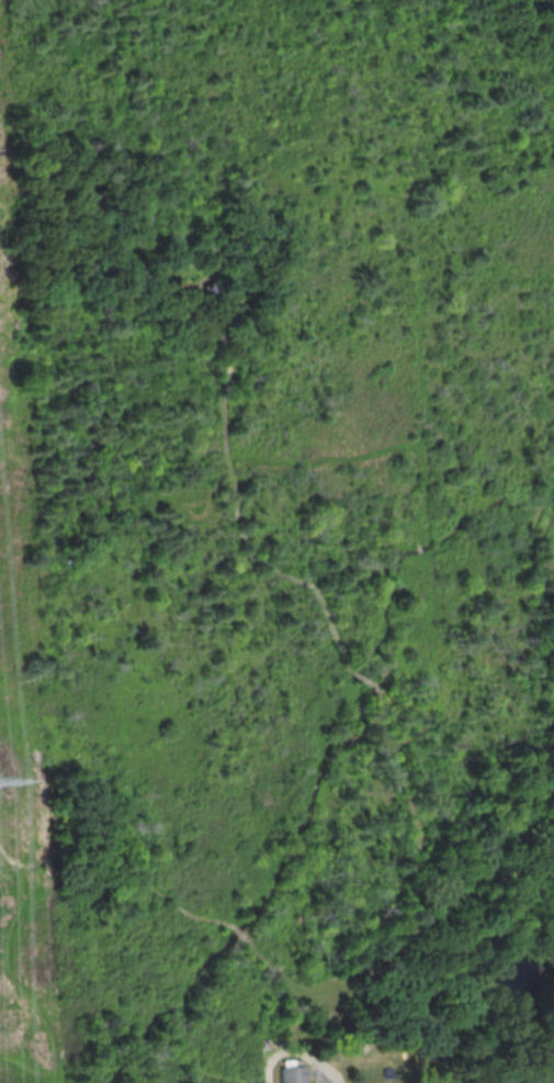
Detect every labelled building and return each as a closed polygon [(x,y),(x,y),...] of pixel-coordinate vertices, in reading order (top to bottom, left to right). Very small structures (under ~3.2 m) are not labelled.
[(305,1059),(281,1060),(282,1082),(306,1082),(305,1059)]
